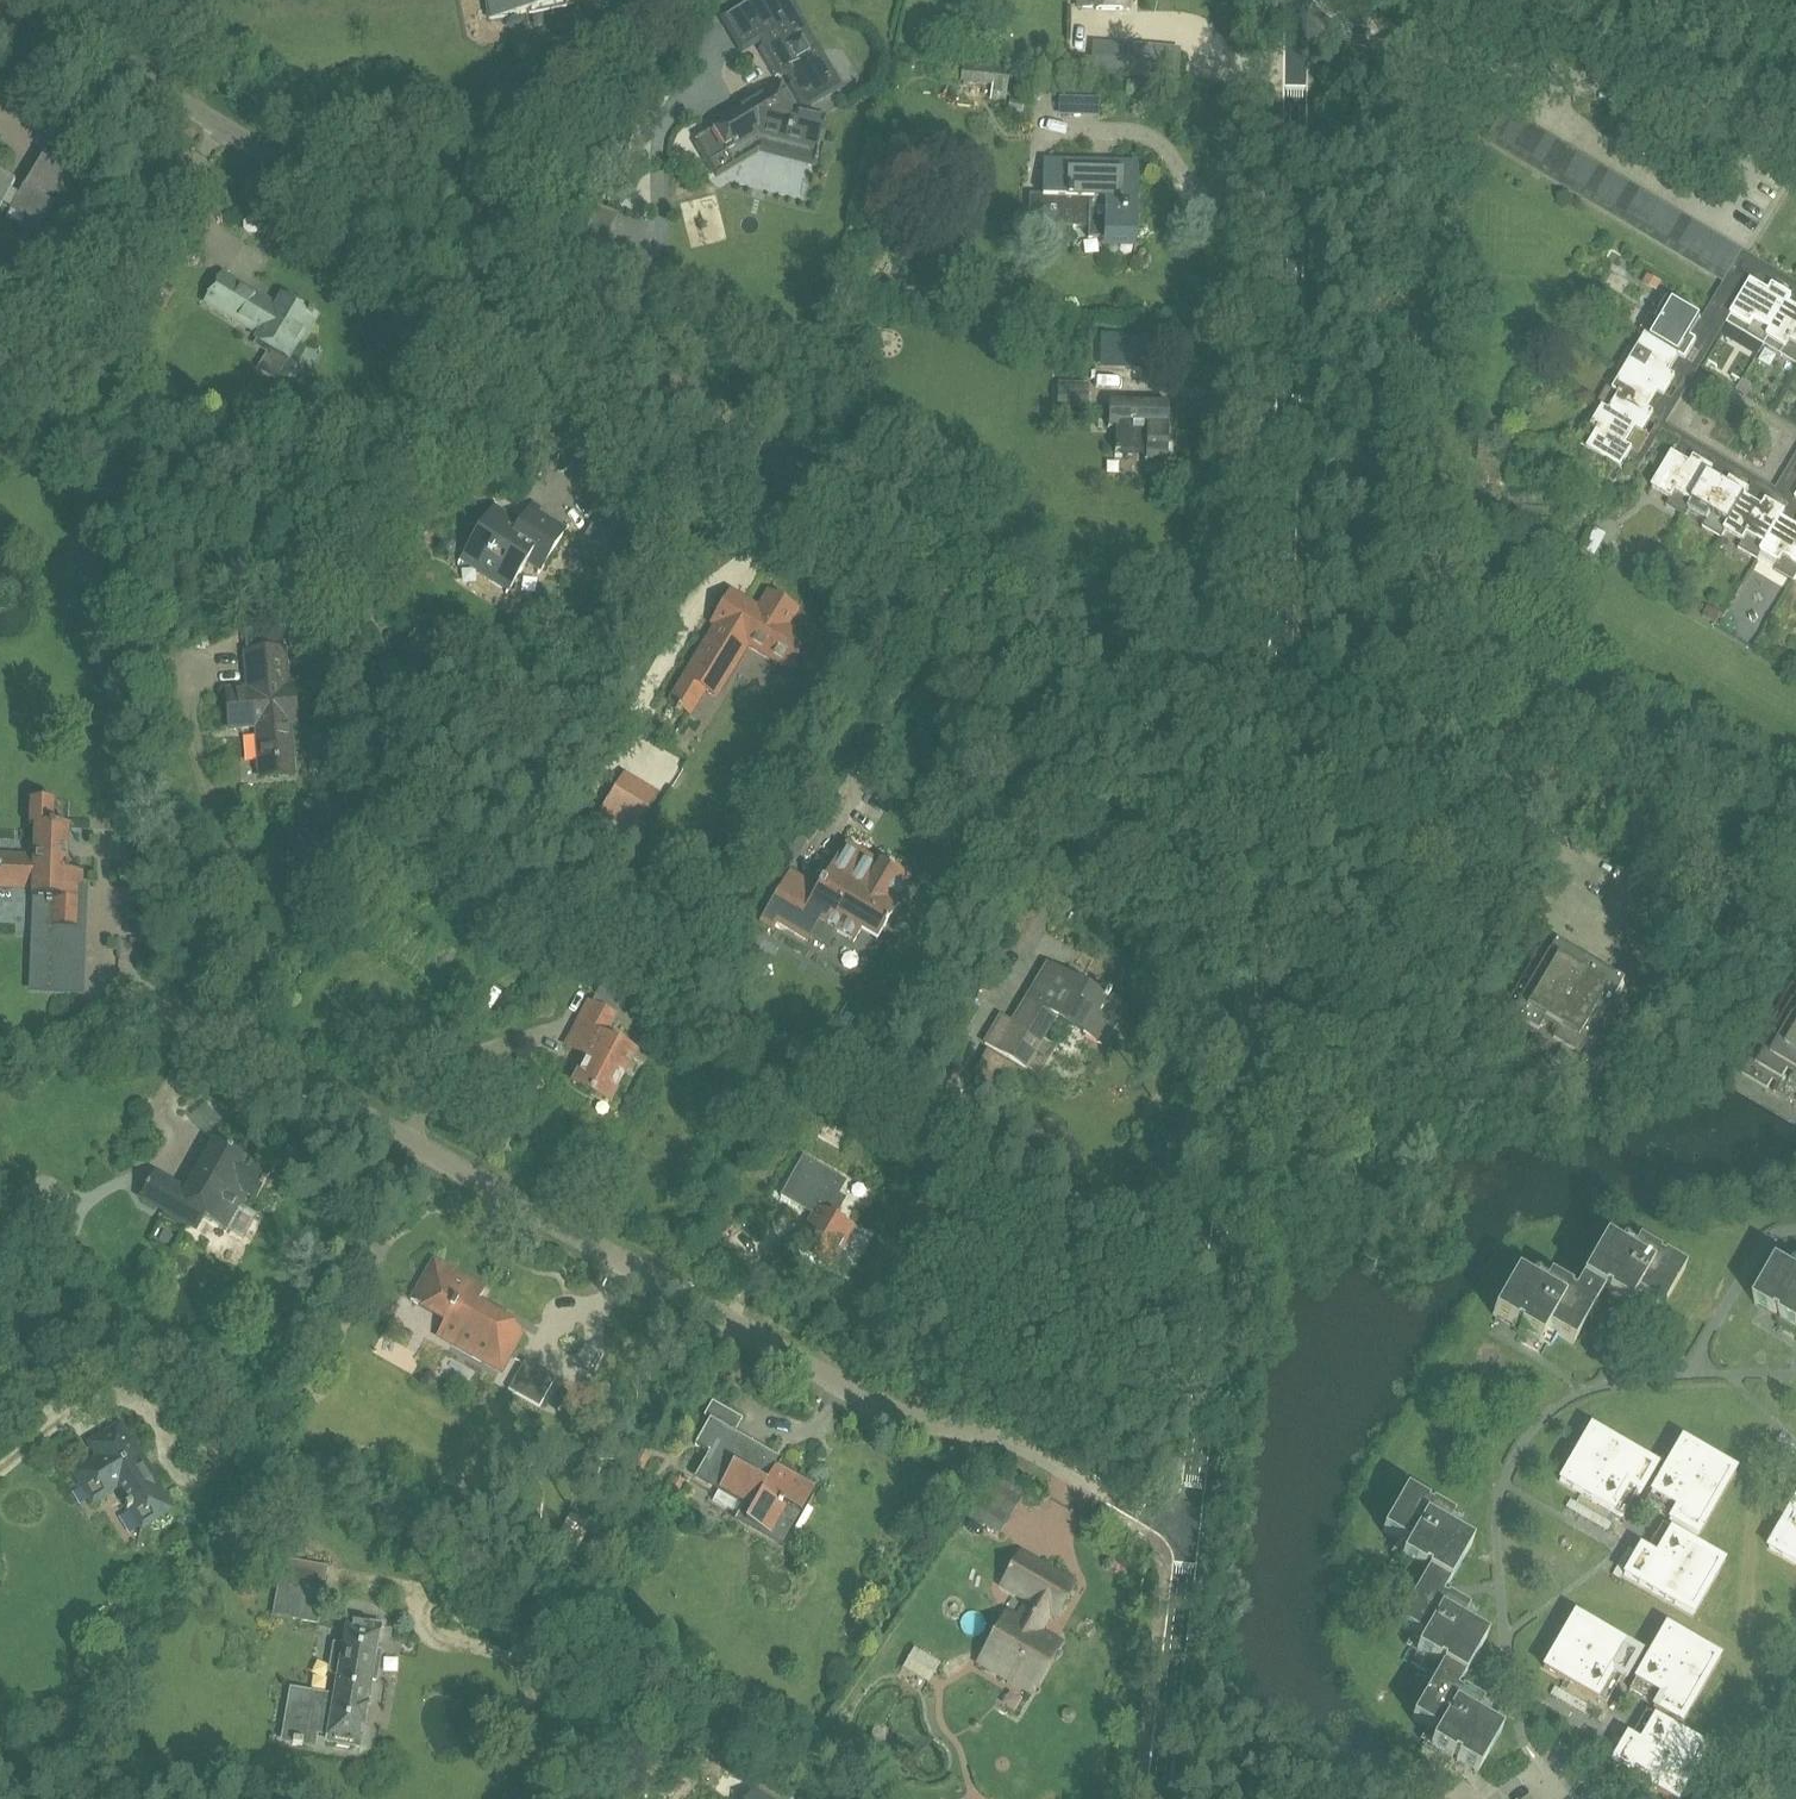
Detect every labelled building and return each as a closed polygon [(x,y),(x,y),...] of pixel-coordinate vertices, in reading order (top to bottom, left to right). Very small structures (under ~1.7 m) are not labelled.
[(516,16),(572,5),(572,0),(593,1),(593,6),(628,7),(628,0),(486,0),(490,21),(516,16)] [(703,152),(712,167),(740,150),(743,156),(765,143),(762,137),(771,132),(775,139),(819,150),(827,117),(809,113),(812,105),(842,86),(789,0),(753,0),(724,17),(743,48),(756,40),(782,82),(712,125),(716,131),(697,143),(703,152)] [(1128,0),(1077,0),(1077,6),(1095,6),(1095,8),(1128,8),(1128,0)] [(1130,76),(1138,77),(1178,80),(1180,50),(1133,46),(1130,76)] [(1090,73),(1091,59),(1067,57),(1065,70),(1090,73)] [(991,85),(990,100),(1005,101),(1008,70),(993,68),(993,71),(991,85)] [(1024,101),(1010,99),(1008,108),(1023,110),(1024,101)] [(1077,116),(1077,100),(1059,100),(1059,116),(1077,116)] [(1497,143),(1508,149),(1524,122),(1513,116),(1497,143)] [(1508,149),(1518,155),(1534,128),(1524,122),(1508,149)] [(1534,128),(1518,155),(1529,161),(1545,135),(1534,128)] [(1529,161),(1539,168),(1555,141),(1545,135),(1529,161)] [(1539,168),(1550,174),(1565,147),(1555,141),(1539,168)] [(1550,174),(1560,180),(1576,153),(1565,147),(1550,174)] [(1570,186),(1586,159),(1576,153),(1560,180),(1570,186)] [(43,219),(71,174),(43,156),(18,198),(9,193),(15,184),(0,175),(0,208),(1,206),(10,211),(6,218),(33,235),(43,219)] [(1570,186),(1581,192),(1597,166),(1586,159),(1570,186)] [(1135,242),(1137,163),(1043,160),(1042,196),(1029,195),(1028,226),(1090,228),(1090,224),(1104,225),(1104,241),(1135,242)] [(1608,172),(1597,166),(1581,192),(1592,199),(1608,172)] [(1617,178),(1601,204),(1612,211),(1628,184),(1617,178)] [(1612,211),(1623,217),(1639,190),(1628,184),(1612,211)] [(1623,217),(1633,223),(1649,197),(1639,190),(1623,217)] [(1644,230),(1659,203),(1649,197),(1633,223),(1644,230)] [(1644,230),(1654,236),(1670,209),(1659,203),(1644,230)] [(1654,236),(1664,242),(1680,215),(1670,209),(1654,236)] [(1680,215),(1664,242),(1675,248),(1691,221),(1680,215)] [(1675,248),(1685,254),(1701,228),(1691,221),(1675,248)] [(1712,234),(1701,228),(1685,254),(1696,261),(1712,234)] [(1696,261),(1706,267),(1722,240),(1712,234),(1696,261)] [(575,260),(603,270),(610,253),(606,245),(584,236),(575,260)] [(1722,240),(1706,267),(1717,273),(1732,246),(1722,240)] [(1766,337),(1769,332),(1784,305),(1789,296),(1772,286),(1775,282),(1756,270),(1732,310),(1733,311),(1730,316),(1747,326),(1742,334),(1761,346),(1766,337)] [(281,293),(275,302),(222,271),(203,304),(256,336),(253,339),(288,361),(278,379),(302,391),(321,358),(302,347),(321,316),(281,293)] [(942,286),(925,285),(924,296),(941,297),(942,286)] [(1784,305),(1769,332),(1766,337),(1783,347),(1778,356),(1795,366),(1795,294),(1792,292),(1789,296),(1784,305)] [(1711,330),(1671,305),(1664,302),(1653,320),(1647,315),(1635,335),(1644,340),(1649,343),(1649,342),(1676,358),(1686,341),(1700,349),(1711,330)] [(1622,376),(1627,379),(1628,378),(1655,394),(1664,399),(1674,382),(1678,385),(1690,366),(1685,363),(1676,358),(1649,342),(1649,343),(1644,340),(1634,357),(1625,352),(1614,371),(1622,376)] [(1601,412),(1606,415),(1606,414),(1633,430),(1634,430),(1642,435),(1652,418),(1657,421),(1668,402),(1664,399),(1655,394),(1628,378),(1627,379),(1622,376),(1612,393),(1604,388),(1592,407),(1601,412)] [(1087,383),(1057,382),(1056,415),(1087,415),(1087,383)] [(1167,461),(1168,403),(1109,402),(1108,427),(1115,427),(1115,453),(1146,453),(1145,461),(1167,461)] [(1642,435),(1634,430),(1633,430),(1606,414),(1606,415),(1596,432),(1582,424),(1571,443),(1611,467),(1622,449),(1636,457),(1647,438),(1642,435)] [(1689,510),(1692,505),(1708,479),(1713,470),(1696,460),(1699,455),(1680,444),(1656,484),(1653,489),(1671,500),(1666,508),(1684,519),(1689,510)] [(1725,532),(1728,527),(1744,500),(1749,491),(1732,481),(1735,477),(1716,465),(1713,470),(1708,479),(1692,505),(1689,510),(1706,520),(1700,529),(1720,540),(1725,532)] [(1791,475),(1779,494),(1795,504),(1795,478),(1791,475)] [(1761,554),(1764,548),(1780,522),(1785,513),(1768,503),(1771,498),(1752,487),(1749,491),(1744,500),(1728,527),(1725,532),(1742,542),(1737,550),(1756,562),(1761,554)] [(566,530),(538,513),(541,509),(532,503),(519,524),(493,507),(461,560),(509,590),(522,570),(537,579),(566,530)] [(1780,522),(1764,548),(1761,554),(1778,563),(1773,572),(1792,583),(1795,576),(1795,513),(1788,508),(1785,513),(1780,522)] [(1602,545),(1590,539),(1584,550),(1596,556),(1602,545)] [(246,551),(236,549),(234,560),(244,561),(246,551)] [(280,582),(261,579),(260,587),(279,590),(280,582)] [(679,711),(681,708),(688,713),(703,689),(714,696),(746,643),(790,670),(808,641),(785,628),(796,610),(770,593),(758,611),(729,594),(712,622),(715,624),(669,701),(676,706),(675,708),(679,711)] [(1715,622),(1721,611),(1708,604),(1702,615),(1715,622)] [(256,726),(260,765),(261,780),(295,777),(293,762),(290,725),(296,725),(293,687),(287,687),(284,652),(246,655),(249,688),(227,690),(230,728),(256,726)] [(613,773),(597,800),(581,826),(605,841),(609,835),(619,841),(648,794),(613,773)] [(50,898),(49,926),(48,948),(77,949),(78,928),(73,927),(74,927),(76,884),(81,885),(82,870),(69,869),(69,867),(67,867),(69,827),(52,826),(53,801),(31,800),(30,827),(35,827),(34,855),(0,854),(0,882),(50,884),(50,898)] [(830,948),(838,933),(854,943),(861,932),(878,942),(900,904),(897,903),(910,880),(880,862),(879,865),(846,846),(819,891),(790,874),(761,924),(773,931),(777,925),(807,942),(811,937),(830,948)] [(1577,1093),(1636,994),(1594,969),(1586,964),(1580,961),(1537,935),(1478,1034),(1500,1047),(1504,1041),(1511,1045),(1507,1051),(1542,1072),(1546,1065),(1553,1070),(1549,1077),(1577,1093)] [(37,987),(48,988),(50,952),(38,952),(37,987)] [(1024,1067),(1040,1041),(1055,1015),(1102,1044),(1123,1009),(1049,964),(1013,1023),(1002,1016),(985,1044),(1024,1067)] [(1739,1069),(1764,1085),(1769,1078),(1776,1082),(1771,1089),(1795,1104),(1795,975),(1739,1069)] [(609,1102),(634,1055),(603,1038),(614,1018),(589,1004),(567,1044),(588,1056),(573,1083),(609,1102)] [(229,1229),(246,1197),(254,1201),(269,1173),(212,1141),(185,1189),(155,1172),(140,1201),(197,1232),(206,1219),(229,1229)] [(845,1181),(811,1162),(790,1201),(816,1216),(796,1250),(829,1268),(852,1227),(827,1213),(845,1181)] [(1604,1240),(1581,1281),(1584,1283),(1600,1291),(1602,1293),(1604,1291),(1608,1293),(1607,1295),(1609,1297),(1610,1297),(1628,1308),(1632,1301),(1637,1304),(1638,1304),(1641,1298),(1642,1299),(1645,1300),(1661,1310),(1685,1269),(1663,1257),(1662,1259),(1658,1257),(1659,1255),(1637,1242),(1636,1245),(1630,1255),(1626,1252),(1623,1251),(1617,1247),(1616,1247),(1604,1240)] [(500,1374),(510,1356),(524,1331),(470,1301),(478,1288),(434,1263),(422,1284),(419,1283),(410,1299),(421,1305),(418,1309),(443,1323),(435,1337),(500,1374)] [(1755,1304),(1759,1306),(1774,1315),(1776,1313),(1782,1317),(1781,1319),(1784,1321),(1785,1321),(1792,1326),(1795,1328),(1795,1274),(1792,1271),(1791,1271),(1779,1264),(1760,1296),(1755,1304)] [(1516,1274),(1492,1314),(1496,1317),(1498,1318),(1512,1325),(1513,1323),(1519,1327),(1518,1329),(1521,1331),(1522,1332),(1526,1334),(1540,1342),(1543,1335),(1549,1339),(1553,1333),(1554,1333),(1556,1335),(1573,1344),(1594,1308),(1596,1303),(1602,1294),(1602,1293),(1600,1291),(1584,1283),(1581,1281),(1575,1291),(1573,1293),(1569,1291),(1571,1289),(1549,1276),(1547,1279),(1542,1289),(1537,1286),(1535,1285),(1529,1281),(1528,1281),(1516,1274)] [(556,1376),(525,1359),(508,1390),(540,1407),(556,1376)] [(735,1433),(710,1418),(694,1445),(709,1454),(696,1476),(719,1488),(712,1500),(736,1513),(732,1519),(782,1547),(788,1535),(805,1505),(814,1489),(776,1468),(779,1463),(769,1458),(772,1453),(735,1433)] [(172,1509),(159,1487),(161,1486),(138,1448),(135,1449),(120,1425),(89,1444),(98,1458),(73,1473),(92,1504),(117,1488),(142,1528),(172,1509)] [(1655,1464),(1589,1426),(1558,1480),(1621,1516),(1636,1490),(1639,1492),(1655,1464)] [(1644,1501),(1669,1515),(1668,1519),(1696,1535),(1733,1468),(1680,1438),(1644,1501)] [(642,1472),(652,1454),(638,1447),(629,1465),(642,1472)] [(642,1475),(628,1467),(620,1481),(635,1489),(642,1475)] [(996,1532),(1021,1491),(995,1475),(970,1515),(970,1516),(963,1528),(975,1536),(983,1523),(996,1532)] [(684,1482),(679,1479),(674,1477),(669,1487),(675,1491),(678,1493),(684,1482)] [(1406,1490),(1383,1531),(1401,1542),(1402,1542),(1419,1514),(1446,1530),(1449,1526),(1453,1518),(1432,1505),(1430,1507),(1426,1505),(1428,1503),(1406,1490)] [(1769,1547),(1795,1563),(1795,1500),(1769,1547)] [(1402,1542),(1399,1548),(1399,1549),(1405,1552),(1401,1558),(1419,1569),(1422,1571),(1424,1569),(1428,1571),(1427,1573),(1429,1575),(1445,1584),(1448,1586),(1462,1562),(1465,1556),(1472,1545),(1456,1536),(1453,1534),(1446,1530),(1419,1514),(1402,1542)] [(1624,1575),(1625,1576),(1691,1613),(1721,1560),(1658,1524),(1644,1549),(1640,1547),(1624,1575)] [(330,1566),(277,1556),(273,1579),(280,1581),(274,1614),(319,1623),(330,1566)] [(1008,1616),(981,1661),(1032,1691),(1059,1645),(1037,1632),(1049,1612),(1055,1615),(1069,1592),(1051,1581),(1054,1575),(1021,1556),(1005,1585),(1031,1600),(1018,1622),(1008,1616)] [(1420,1585),(1397,1624),(1416,1635),(1417,1636),(1433,1608),(1461,1624),(1463,1619),(1468,1611),(1463,1608),(1446,1599),(1445,1601),(1441,1599),(1442,1596),(1448,1586),(1445,1584),(1429,1575),(1427,1573),(1421,1584),(1420,1585)] [(1417,1636),(1413,1642),(1414,1642),(1419,1645),(1415,1652),(1433,1662),(1437,1665),(1438,1662),(1442,1665),(1441,1667),(1444,1668),(1459,1677),(1463,1680),(1486,1639),(1470,1630),(1467,1628),(1461,1624),(1433,1608),(1417,1636)] [(1543,1666),(1565,1679),(1606,1702),(1620,1677),(1624,1678),(1640,1650),(1574,1612),(1543,1666)] [(333,1617),(324,1670),(314,1669),(314,1668),(312,1667),(308,1695),(293,1693),(292,1701),(289,1700),(284,1732),(286,1733),(285,1740),(293,1742),(293,1745),(302,1746),(303,1744),(312,1745),(314,1737),(328,1740),(329,1740),(336,1741),(336,1745),(349,1747),(349,1743),(357,1745),(359,1746),(370,1679),(376,1680),(380,1652),(375,1651),(380,1624),(378,1624),(378,1625),(350,1620),(350,1619),(349,1619),(349,1620),(333,1617)] [(1664,1625),(1647,1655),(1628,1688),(1654,1703),(1652,1706),(1680,1722),(1718,1656),(1664,1625)] [(1434,1679),(1412,1718),(1431,1729),(1447,1702),(1475,1718),(1478,1713),(1482,1705),(1461,1692),(1460,1695),(1456,1692),(1457,1690),(1463,1680),(1459,1677),(1444,1668),(1441,1667),(1435,1678),(1434,1679)] [(1431,1729),(1428,1736),(1434,1739),(1430,1746),(1448,1756),(1452,1758),(1453,1756),(1457,1759),(1456,1761),(1458,1762),(1470,1769),(1474,1771),(1478,1773),(1487,1756),(1501,1733),(1485,1723),(1482,1721),(1475,1718),(1447,1702),(1431,1729)] [(1630,1736),(1629,1737),(1626,1735),(1610,1763),(1672,1798),(1677,1798),(1707,1748),(1644,1712),(1630,1736)]
